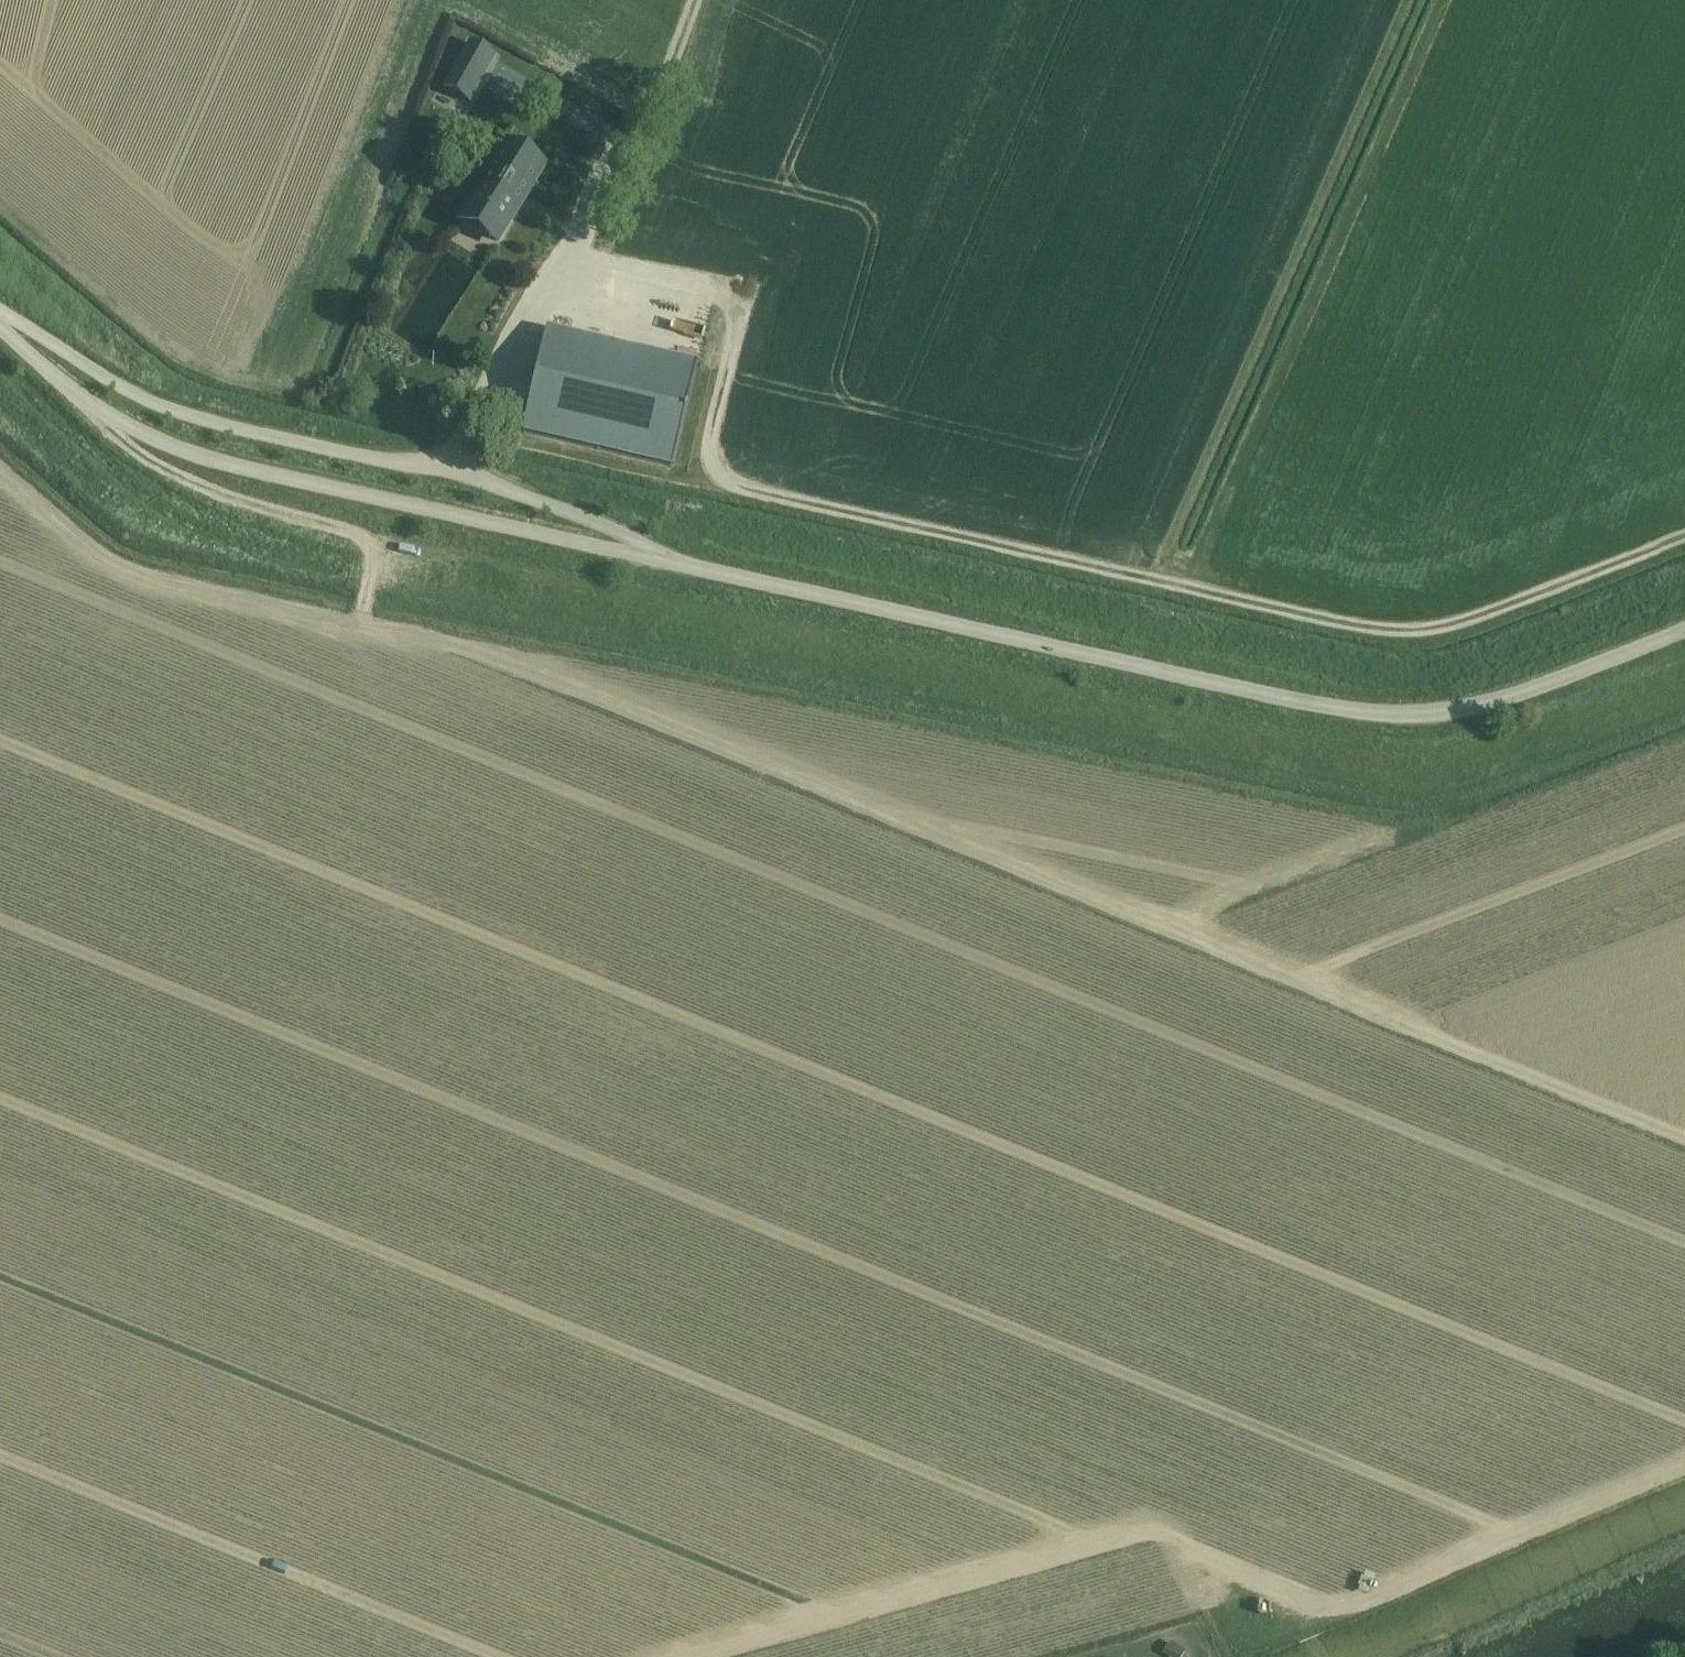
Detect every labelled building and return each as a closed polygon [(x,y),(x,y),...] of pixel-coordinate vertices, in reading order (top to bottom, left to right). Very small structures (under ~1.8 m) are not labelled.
[(470,44),(469,43),(444,89),(444,90),(468,103),(469,103),(494,57),(470,44)] [(548,167),(505,141),(455,222),(498,248),(548,167)] [(686,309),(689,322),(703,320),(700,306),(686,309)] [(697,365),(546,330),(522,433),(673,468),(697,365)]
